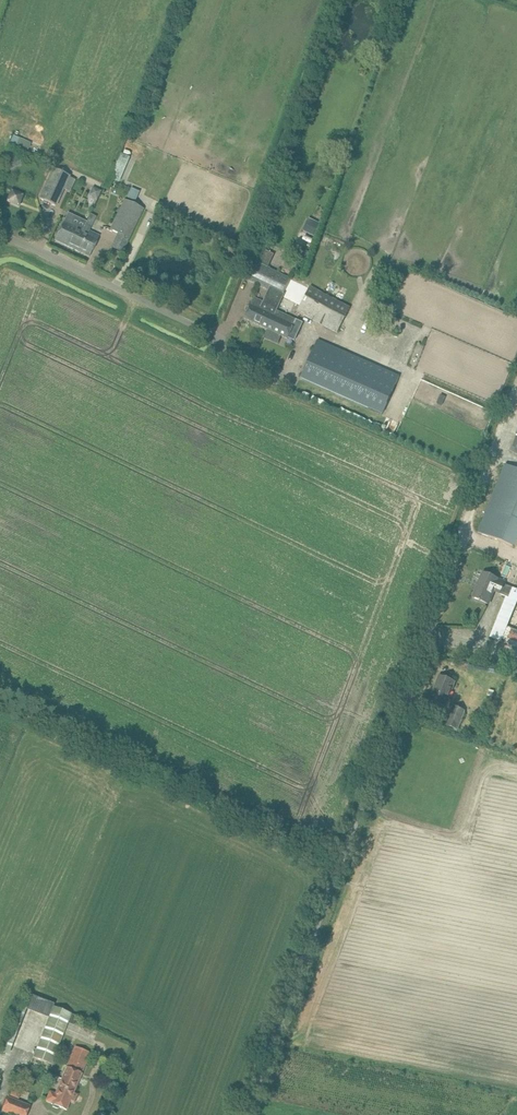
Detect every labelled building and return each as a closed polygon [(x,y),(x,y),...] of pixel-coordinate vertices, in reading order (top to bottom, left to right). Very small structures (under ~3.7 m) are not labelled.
[(13,135),(8,148),(26,155),(31,143),(13,135)] [(18,155),(5,162),(10,169),(22,162),(18,155)] [(126,161),(115,157),(104,182),(109,184),(111,179),(118,181),(126,161)] [(70,176),(53,168),(40,199),(56,206),(70,176)] [(21,205),(24,194),(9,191),(7,201),(21,205)] [(125,200),(110,229),(118,233),(111,247),(122,253),(129,239),(144,209),(132,203),(126,200),(125,200)] [(301,231),(312,235),(318,221),(307,217),(301,231)] [(60,230),(55,240),(74,249),(84,228),(83,228),(87,222),(79,218),(75,227),(63,222),(60,230)] [(83,228),(84,228),(74,249),(89,256),(99,236),(89,231),(93,224),(87,221),(87,222),(83,228)] [(257,262),(248,280),(269,290),(282,296),(290,280),(291,279),(278,272),(269,268),(266,267),(260,264),(257,262)] [(282,296),(283,297),(283,298),(288,300),(296,283),(290,280),(282,296)] [(255,299),(246,318),(268,329),(276,310),(277,311),(283,298),(283,297),(282,296),(269,290),(263,302),(255,298),(255,299)] [(319,292),(308,311),(306,316),(337,332),(350,308),(319,292)] [(276,310),(268,329),(295,341),(303,323),(277,311),(276,310)] [(398,376),(318,339),(301,378),(381,414),(398,376)] [(505,464),(478,532),(512,546),(516,534),(516,469),(505,464)] [(494,588),(501,591),(505,582),(483,573),(478,587),(477,587),(473,597),(488,603),(494,588)] [(516,601),(516,589),(511,587),(507,596),(507,597),(504,596),(492,626),(488,636),(501,641),(516,601)] [(439,676),(430,701),(445,706),(455,682),(439,676)] [(445,725),(458,730),(465,711),(452,706),(445,725)] [(49,1016),(33,1057),(51,1064),(67,1024),(73,1025),(77,1016),(53,1006),(54,1004),(31,995),(27,1007),(49,1016)] [(51,1103),(52,1104),(52,1105),(52,1106),(57,1108),(59,1108),(59,1107),(66,1110),(70,1101),(73,1102),(75,1101),(77,1095),(76,1093),(73,1092),(90,1053),(75,1046),(55,1094),(50,1092),(46,1100),(51,1102),(51,1103)] [(29,1105),(8,1097),(2,1111),(12,1114),(26,1114),(29,1105)]
